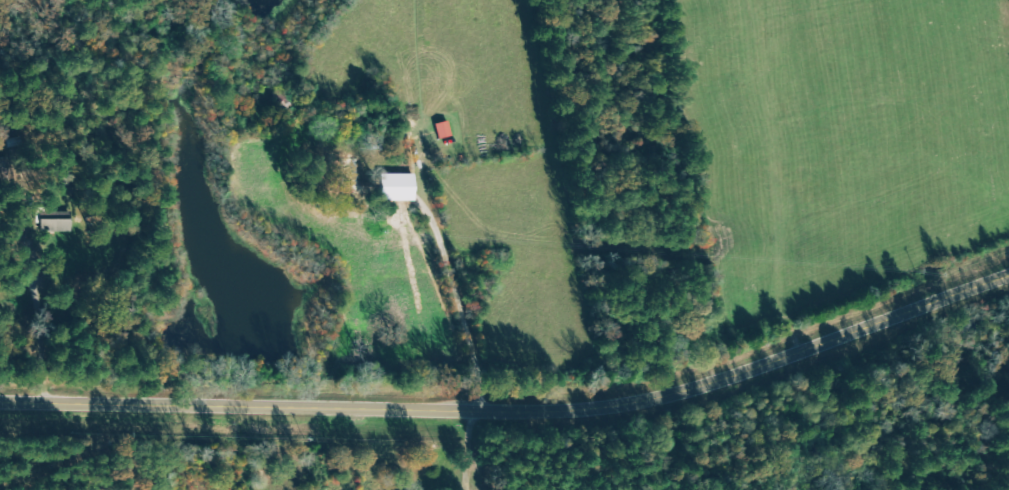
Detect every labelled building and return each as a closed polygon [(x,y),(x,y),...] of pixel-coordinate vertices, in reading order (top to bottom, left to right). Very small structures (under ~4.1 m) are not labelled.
[(363,185),(364,162),(355,162),(355,168),(348,167),(347,195),(370,196),(370,186),(363,185)] [(73,209),(57,210),(57,212),(42,213),(42,226),(54,225),(54,232),(74,231),(73,209)]
